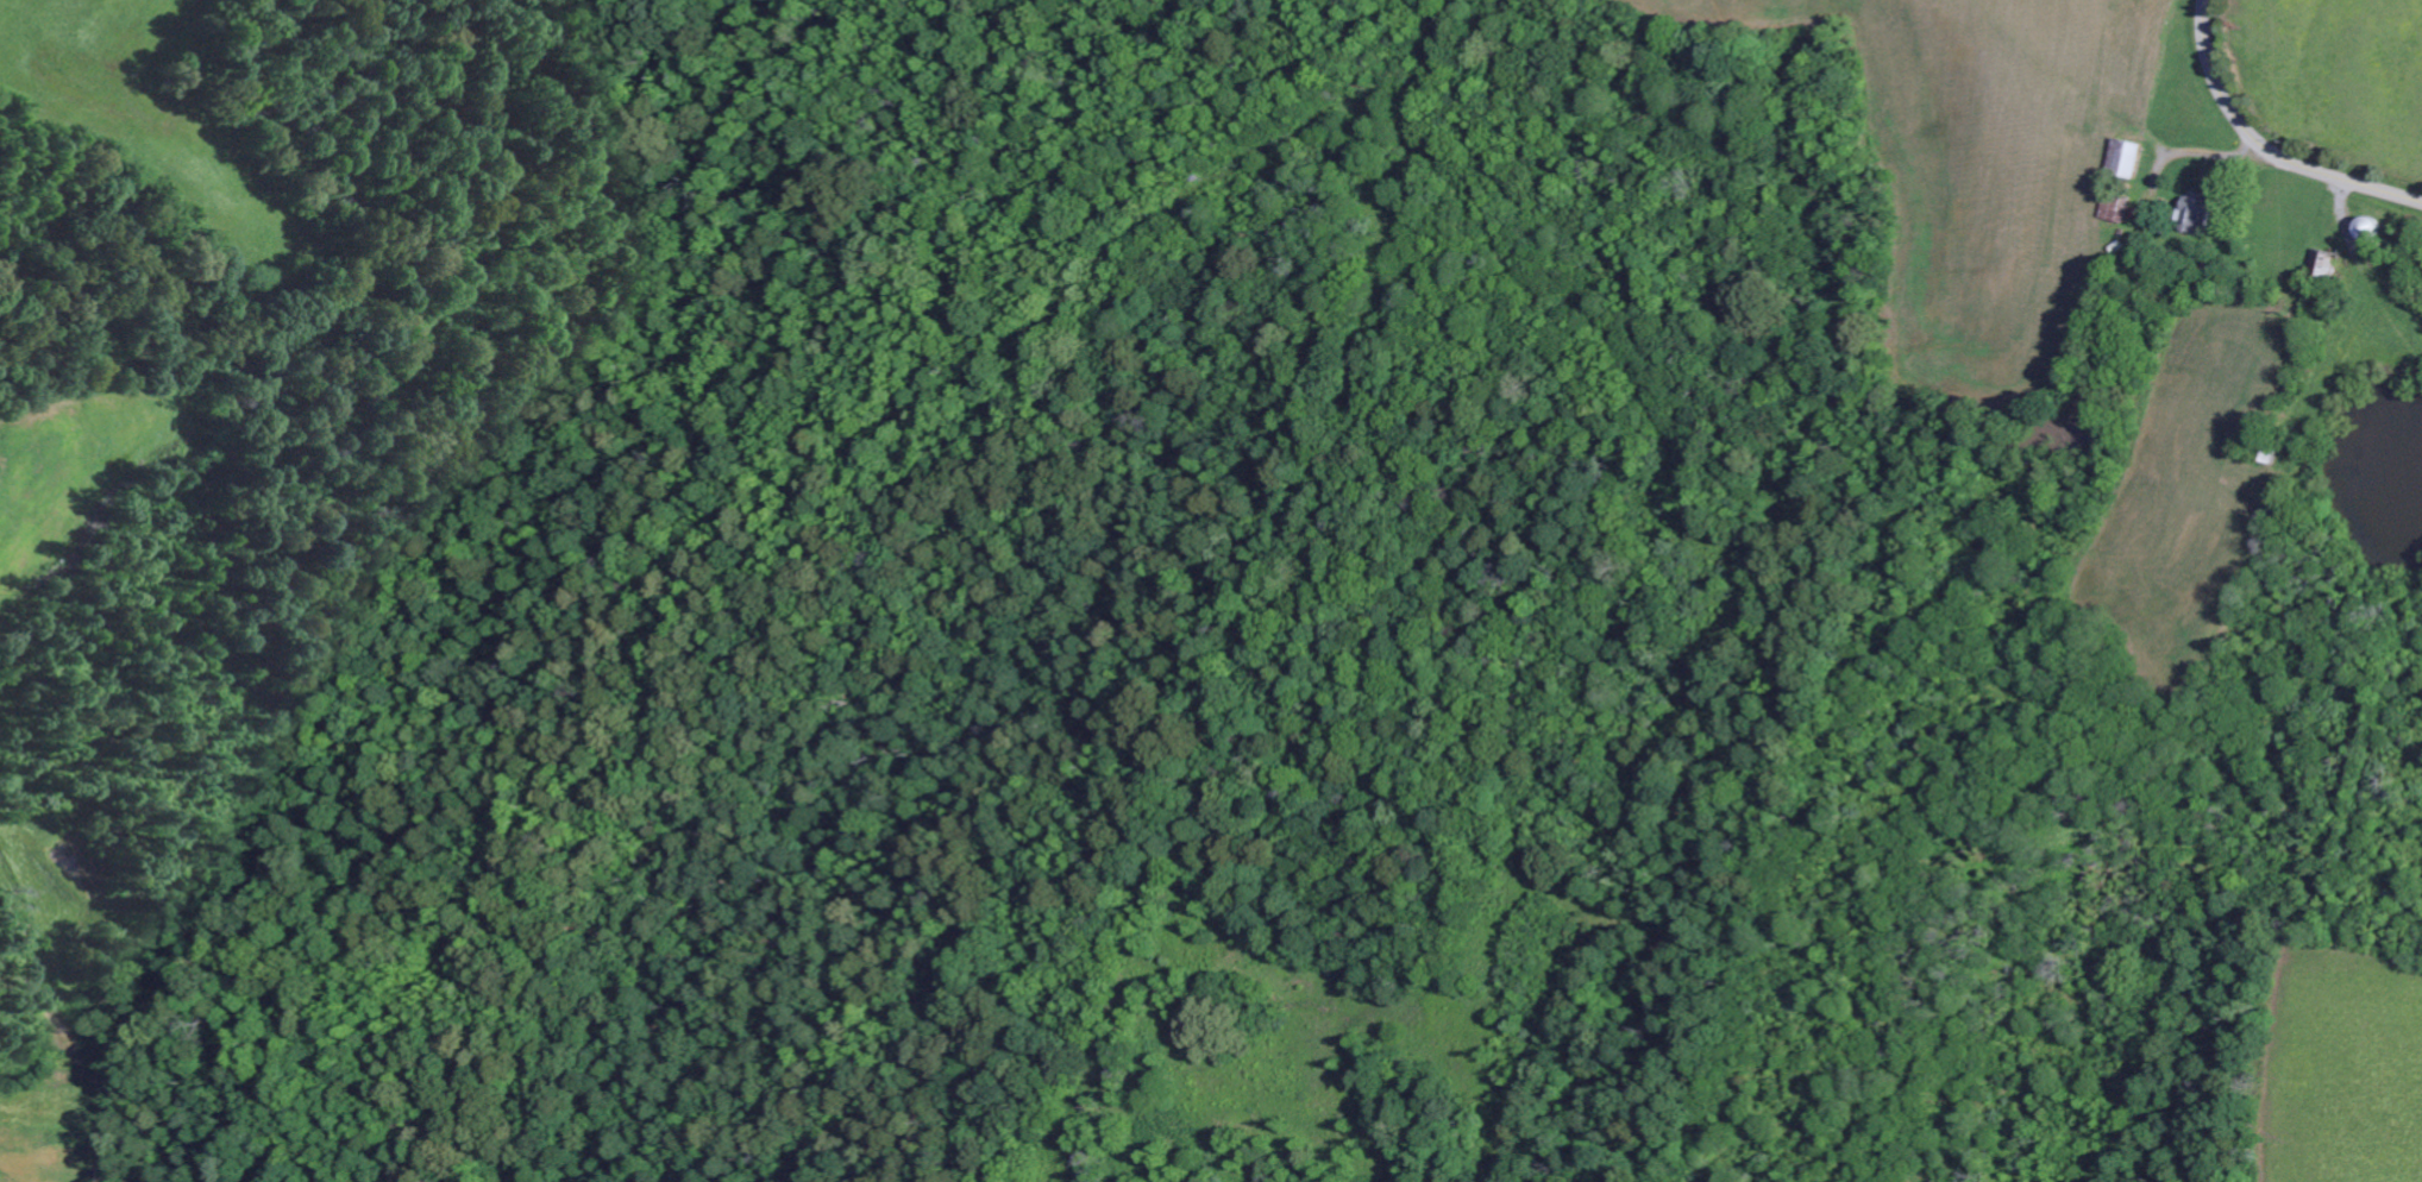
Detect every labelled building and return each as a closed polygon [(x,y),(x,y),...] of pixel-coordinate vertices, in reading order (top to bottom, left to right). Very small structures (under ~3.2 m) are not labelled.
[(2140,178),(2148,145),(2119,137),(2110,171),(2140,178)] [(2181,227),(2207,235),(2218,196),(2192,189),(2181,227)]
